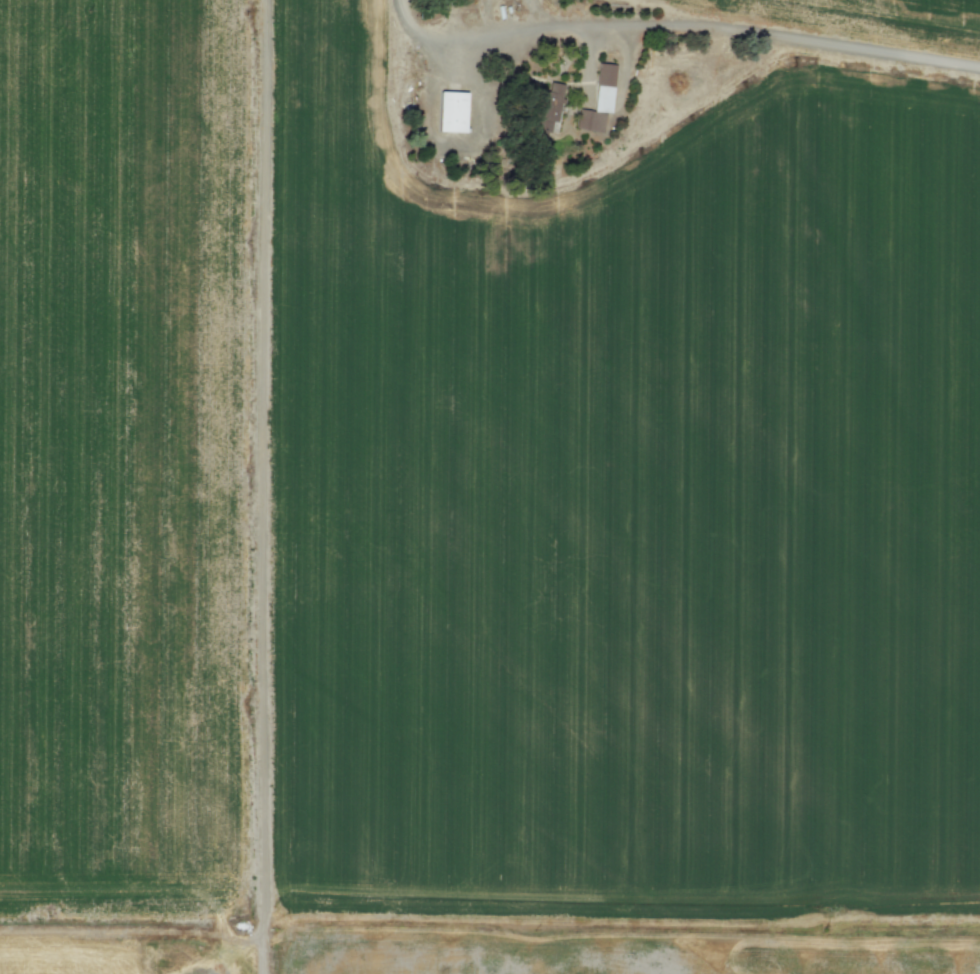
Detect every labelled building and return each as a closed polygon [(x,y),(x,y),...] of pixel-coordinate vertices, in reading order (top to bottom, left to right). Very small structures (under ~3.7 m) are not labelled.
[(614,64),(599,63),(598,72),(597,72),(596,82),(599,83),(598,96),(604,97),(603,102),(612,103),(614,64)] [(466,92),(439,91),(438,131),(465,132),(466,92)]
